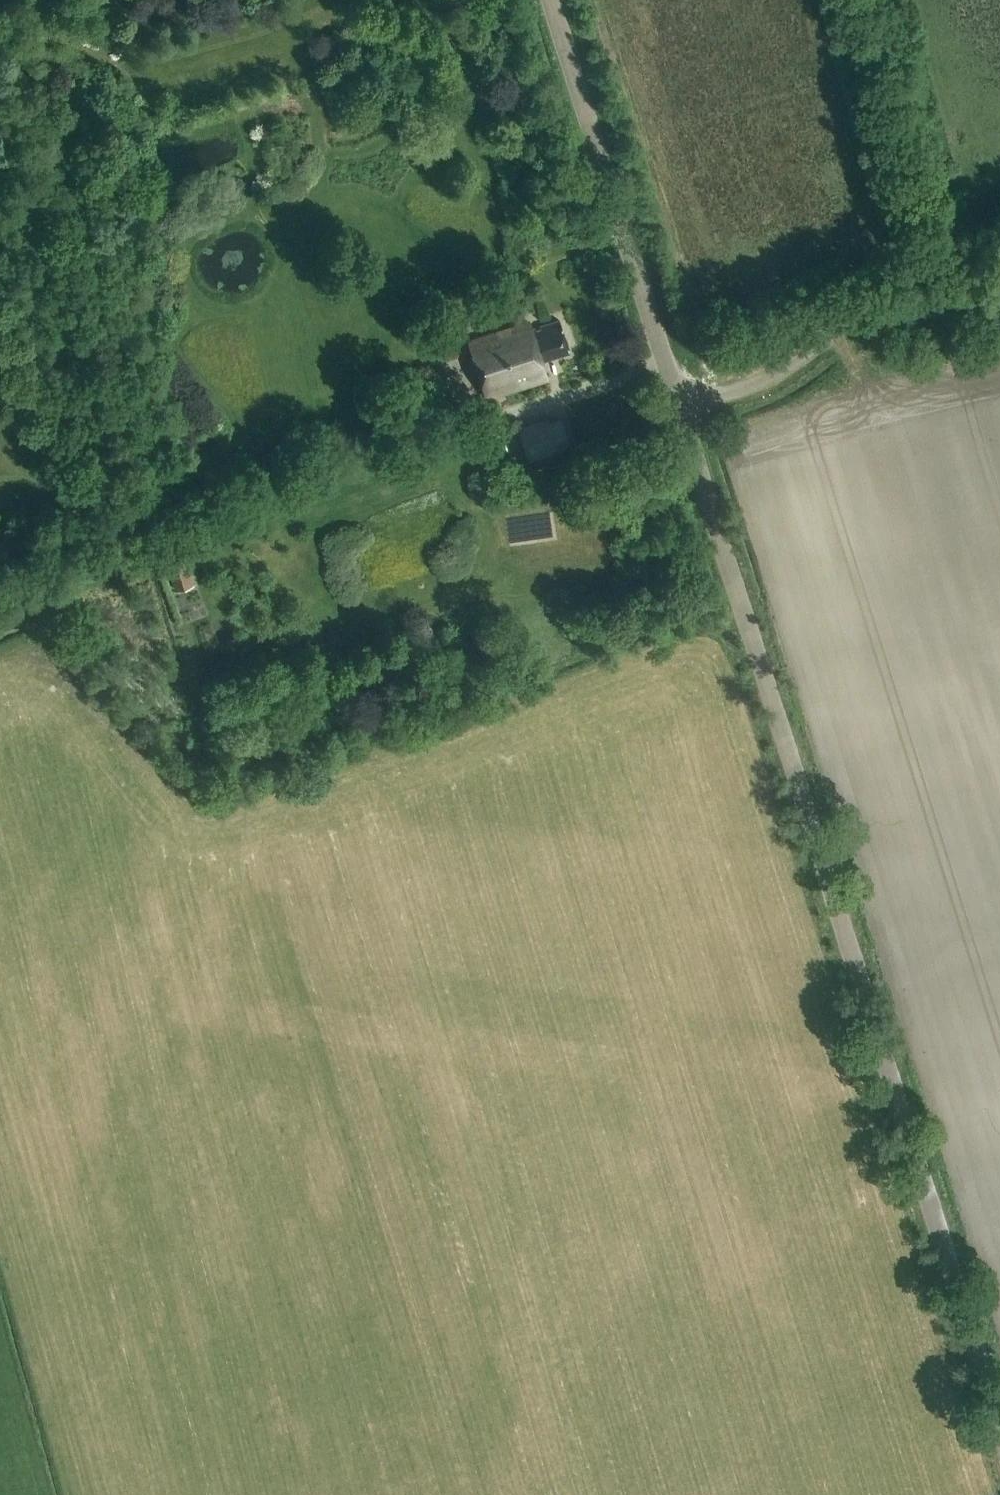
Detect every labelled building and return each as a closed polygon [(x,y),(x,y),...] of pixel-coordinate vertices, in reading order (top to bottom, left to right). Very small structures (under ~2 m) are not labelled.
[(541,360),(569,351),(559,320),(531,329),(529,322),(468,341),(486,398),(547,378),(541,360)] [(529,459),(569,446),(560,420),(551,422),(550,419),(519,429),(529,459)] [(191,585),(184,561),(166,567),(174,591),(191,585)]
